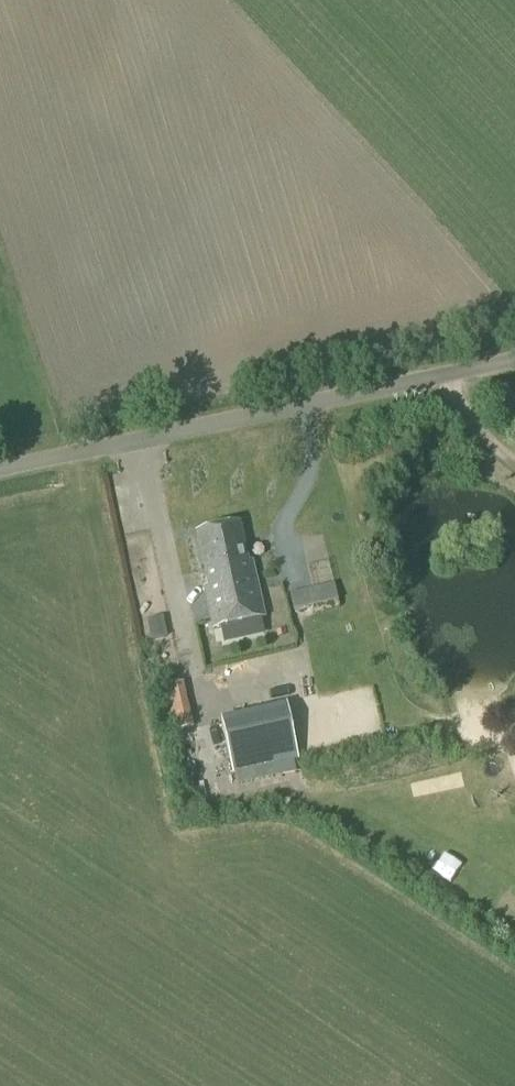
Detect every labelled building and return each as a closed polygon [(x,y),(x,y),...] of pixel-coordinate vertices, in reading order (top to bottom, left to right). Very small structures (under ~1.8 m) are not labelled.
[(248,563),(239,525),(196,535),(208,587),(204,588),(213,630),(265,619),(252,562),(248,563)] [(294,612),(338,601),(334,584),(290,594),(294,612)] [(270,639),(295,636),(293,622),(268,625),(270,639)] [(172,719),(194,716),(187,672),(165,676),(172,719)] [(232,774),(299,760),(287,707),(221,722),(232,774)] [(450,878),(472,894),(490,870),(467,854),(450,878)]
